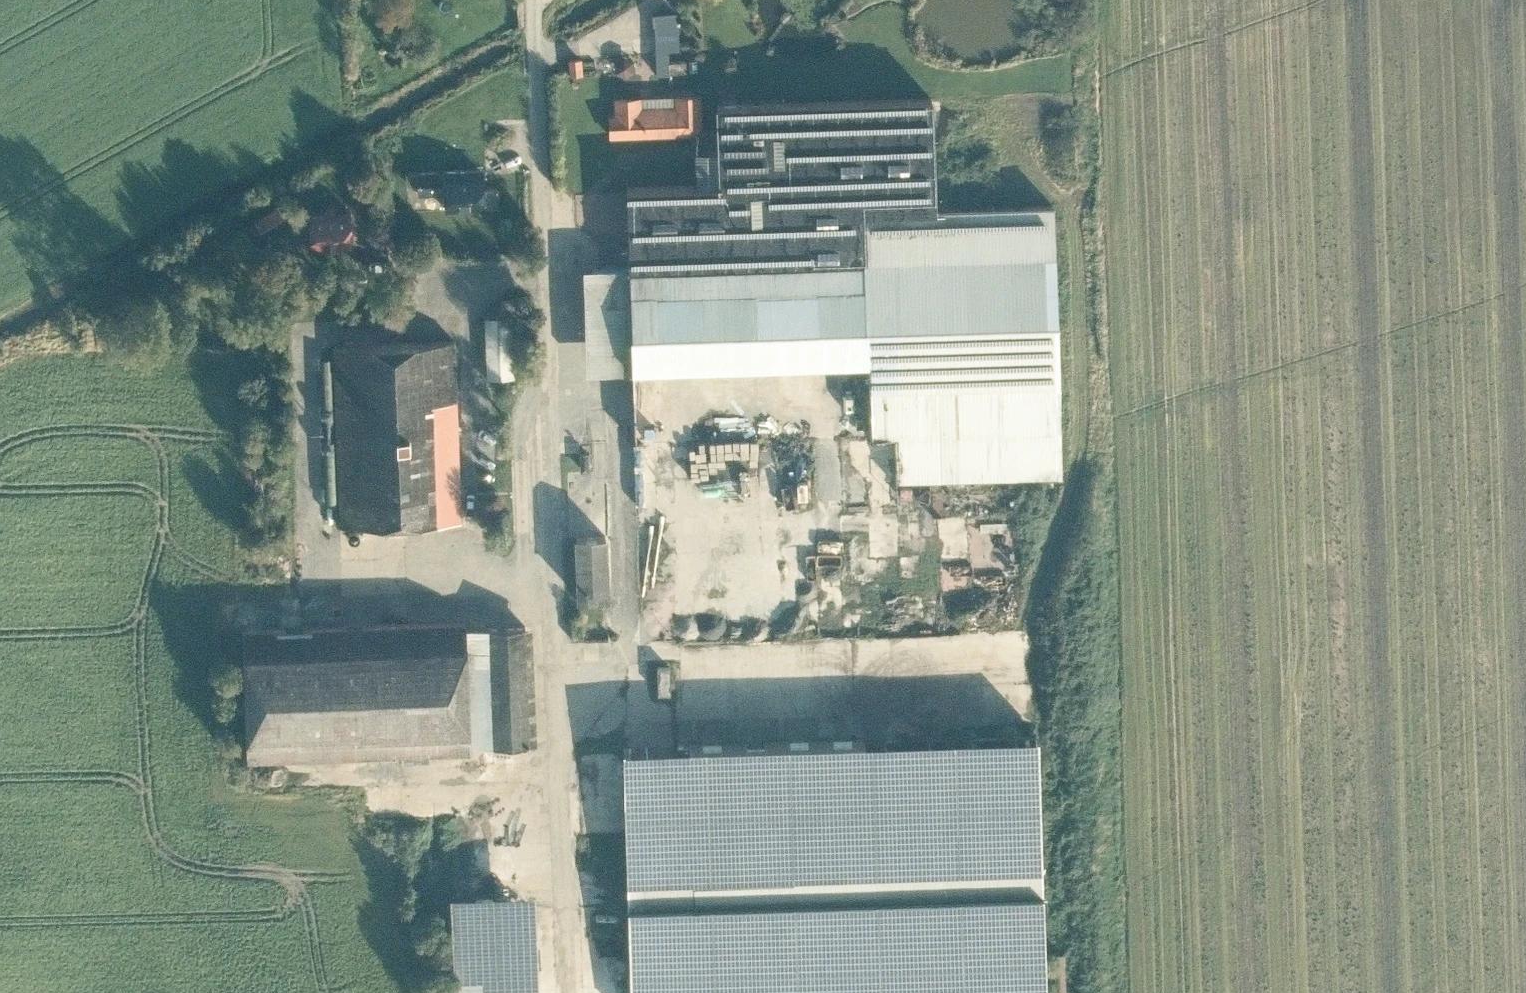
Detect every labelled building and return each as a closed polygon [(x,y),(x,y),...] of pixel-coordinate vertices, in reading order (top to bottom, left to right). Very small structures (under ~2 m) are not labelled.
[(681,50),(652,51),(653,75),(682,74),(681,50)] [(577,58),(565,59),(567,78),(579,77),(577,58)] [(933,209),(929,93),(707,102),(710,183),(619,186),(622,265),(626,373),(864,364),(867,435),(889,434),(891,483),(1060,477),(1050,204),(933,209)] [(603,99),(604,140),(698,137),(697,97),(603,99)] [(481,169),(412,170),(413,197),(481,196),(481,169)] [(349,212),(304,213),(306,247),(351,245),(349,212)] [(584,374),(626,373),(622,265),(580,266),(584,374)] [(457,340),(330,346),(338,527),(466,521),(457,340)] [(599,535),(567,535),(569,596),(600,595),(599,535)] [(460,619),(239,627),(244,761),(466,752),(465,744),(532,742),(527,624),(460,627),(460,619)] [(668,662),(651,663),(652,696),(669,695),(668,662)] [(615,749),(624,992),(1042,992),(1033,735),(615,749)] [(446,992),(528,992),(525,888),(443,891),(446,992)]
